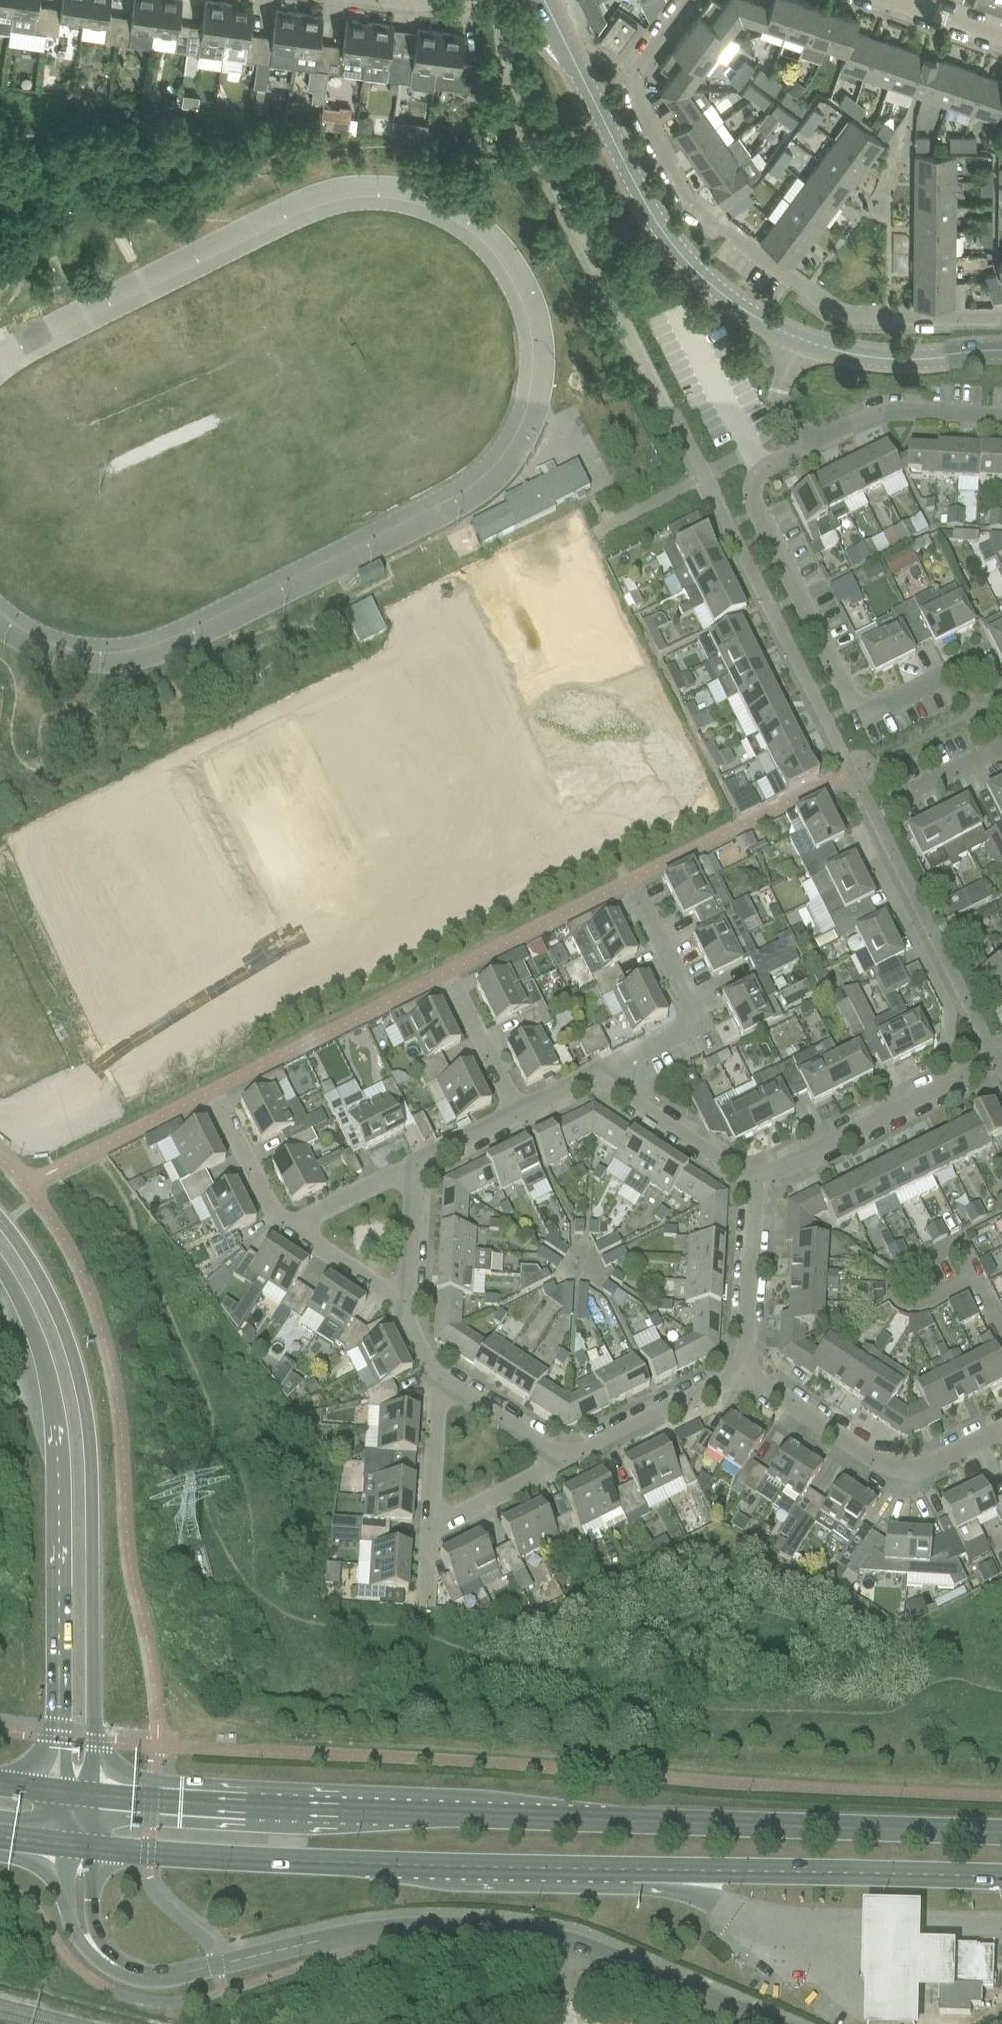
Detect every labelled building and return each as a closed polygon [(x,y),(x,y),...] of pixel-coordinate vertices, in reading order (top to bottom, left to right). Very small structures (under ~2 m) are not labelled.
[(16,0),(0,0),(0,25),(12,27),(14,12),(16,0)] [(47,31),(51,7),(39,5),(39,0),(16,0),(14,12),(12,27),(47,31)] [(87,0),(63,0),(62,8),(51,7),(47,31),(59,33),(61,19),(84,22),(87,0)] [(121,16),(109,14),(111,0),(87,0),(84,22),(86,22),(107,25),(106,39),(118,41),(121,16)] [(159,0),(135,0),(133,18),(121,16),(118,41),(153,46),(155,31),(159,0)] [(155,31),(178,34),(176,49),(188,50),(192,25),(180,24),(183,0),(159,0),(155,31)] [(231,2),(217,0),(207,0),(203,27),(192,25),(188,50),(185,70),(198,72),(200,52),(223,55),(231,2)] [(738,0),(727,0),(724,4),(720,0),(709,0),(700,13),(729,34),(743,15),(743,16),(738,0)] [(772,0),(738,0),(743,16),(765,23),(772,0)] [(795,0),(772,0),(765,23),(785,30),(795,0)] [(817,3),(809,0),(795,0),(785,30),(806,37),(817,3)] [(981,5),(1001,12),(1001,0),(983,0),(981,5)] [(254,5),(231,2),(223,55),(247,58),(258,60),(259,60),(262,35),(250,33),(254,5)] [(826,44),(838,9),(817,3),(806,37),(800,52),(821,59),(826,43),(826,44)] [(294,65),(301,11),(277,8),(274,37),(262,35),(259,60),(258,60),(257,70),(255,85),(267,86),(269,70),(271,62),(294,65)] [(859,17),(838,9),(826,44),(846,50),(846,51),(847,51),(855,29),(859,17)] [(618,52),(638,24),(620,10),(599,38),(618,52)] [(329,70),(332,45),(321,43),(324,15),(301,11),(294,65),(311,67),(308,86),(314,87),(312,99),(325,101),(329,70)] [(729,34),(700,13),(687,30),(716,52),(729,34)] [(366,58),(371,21),(348,18),(344,46),(332,45),(329,70),(341,71),(343,55),(366,58)] [(364,74),(399,79),(403,54),(391,53),(395,24),(371,21),(364,74)] [(437,70),(442,31),(418,27),(414,56),(403,54),(399,79),(411,81),(411,84),(435,88),(436,84),(438,70),(437,70)] [(865,76),(879,37),(855,29),(847,51),(846,51),(841,67),(865,76)] [(716,52),(687,30),(674,48),(703,69),(716,52)] [(485,67),(473,65),(473,64),(461,62),(465,34),(442,31),(437,70),(438,70),(436,84),(482,90),(485,67)] [(889,84),(902,45),(879,37),(865,76),(889,84)] [(947,104),(961,65),(937,57),(936,59),(928,56),(926,55),(926,53),(902,45),(889,84),(894,86),(913,92),(924,96),(947,104)] [(689,88),(703,69),(674,48),(661,65),(672,74),(662,88),(689,88)] [(748,75),(755,65),(746,58),(739,69),(748,75)] [(971,111),(984,73),(961,65),(947,104),(971,111)] [(765,84),(771,75),(761,67),(754,76),(765,84)] [(740,86),(748,75),(739,69),(731,79),(740,86)] [(1001,101),(1001,79),(984,73),(971,111),(996,120),(998,114),(1001,103),(1001,102),(1001,101)] [(775,92),(782,83),(771,75),(765,84),(775,92)] [(755,98),(761,89),(751,81),(744,90),(755,98)] [(702,88),(689,88),(662,88),(672,101),(660,110),(673,128),(702,107),(710,101),(710,100),(702,88)] [(792,105),(799,96),(788,88),(782,97),(792,105)] [(765,106),(772,97),(761,89),(755,98),(765,106)] [(850,109),(857,100),(846,92),(840,101),(850,109)] [(803,112),(809,103),(799,96),(792,105),(803,112)] [(860,117),(867,108),(857,100),(850,109),(860,117)] [(782,118),(789,109),(778,102),(771,111),(782,118)] [(324,104),(321,126),(349,130),(353,106),(340,104),(340,107),(324,104)] [(816,123),(824,113),(815,106),(807,116),(816,123)] [(686,145),(715,124),(702,107),(673,128),(686,145)] [(792,126),(799,117),(789,109),(782,118),(792,126)] [(808,134),(816,123),(807,116),(799,127),(808,134)] [(869,162),(884,142),(852,118),(837,138),(869,162)] [(888,137),(895,128),(884,120),(877,129),(888,137)] [(698,163),(727,142),(715,124),(686,145),(698,163)] [(930,147),(930,135),(916,135),(916,147),(930,147)] [(964,147),(964,136),(951,136),(951,147),(964,147)] [(977,147),(977,136),(964,136),(964,147),(977,147)] [(854,183),(869,162),(837,138),(821,159),(854,183)] [(711,181),(740,160),(727,142),(698,163),(711,181)] [(786,164),(794,153),(785,146),(777,157),(786,164)] [(751,152),(740,160),(711,181),(724,199),(740,187),(753,178),(755,176),(762,167),(751,152)] [(957,178),(957,153),(916,153),(916,178),(957,178)] [(778,174),(786,164),(777,157),(769,167),(778,174)] [(839,203),(854,183),(821,159),(806,179),(839,203)] [(994,179),(994,166),(983,166),(982,179),(994,179)] [(956,204),(957,178),(916,178),(916,203),(956,204)] [(824,224),(839,203),(806,179),(791,199),(824,224)] [(993,192),(994,179),(982,179),(982,192),(993,192)] [(750,201),(755,198),(748,188),(743,192),(738,196),(744,205),(750,201)] [(734,213),(744,205),(738,196),(727,204),(734,213)] [(809,244),(824,224),(791,199),(776,220),(809,244)] [(956,229),(956,204),(916,203),(915,229),(956,229)] [(993,229),(993,217),(982,216),(982,229),(993,229)] [(794,264),(809,244),(776,220),(761,240),(794,264)] [(956,255),(956,229),(915,229),(915,254),(956,255)] [(993,242),(993,229),(982,229),(982,242),(993,242)] [(956,280),(956,255),(915,254),(915,280),(956,280)] [(986,275),(990,287),(1001,284),(997,272),(986,275)] [(956,305),(956,285),(956,280),(915,280),(915,305),(956,305)] [(1001,284),(990,287),(994,300),(1001,297),(1001,289),(1001,284)] [(885,446),(865,456),(881,487),(901,477),(885,446)] [(957,482),(959,447),(936,446),(936,451),(934,480),(957,482)] [(979,483),(981,449),(959,447),(957,482),(979,483)] [(1001,459),(1001,450),(981,449),(979,483),(1001,484),(1001,459)] [(934,480),(936,451),(908,450),(906,474),(909,480),(920,481),(920,479),(934,480)] [(861,497),(881,487),(865,456),(846,466),(861,497)] [(553,508),(575,497),(589,490),(576,464),(502,501),(505,509),(470,526),(481,548),(554,511),(553,508)] [(861,497),(846,466),(827,476),(842,507),(861,497)] [(842,507),(827,476),(807,486),(809,490),(810,490),(832,535),(839,532),(835,524),(847,518),(842,507)] [(810,490),(809,490),(790,500),(812,546),(832,535),(810,490)] [(925,503),(924,512),(932,513),(933,504),(925,503)] [(953,527),(954,512),(946,511),(945,527),(953,527)] [(953,527),(962,528),(963,512),(954,512),(953,527)] [(996,530),(997,514),(989,514),(987,529),(996,530)] [(672,575),(716,554),(706,534),(697,516),(684,522),(692,539),(662,555),(672,575)] [(907,523),(900,526),(907,540),(914,537),(907,523)] [(907,540),(900,526),(892,531),(899,545),(907,540)] [(964,543),(965,534),(952,533),(951,542),(964,543)] [(977,544),(977,535),(965,534),(964,543),(977,544)] [(913,555),(930,547),(926,539),(909,547),(913,555)] [(869,541),(861,545),(869,560),(877,556),(869,541)] [(869,560),(861,545),(853,549),(861,565),(869,560)] [(725,573),(722,567),(725,564),(721,556),(717,556),(716,554),(672,575),(670,576),(680,595),(693,589),(725,573)] [(595,567),(588,571),(593,581),(600,578),(595,567)] [(378,568),(354,580),(358,588),(382,576),(378,568)] [(703,608),(735,592),(725,573),(693,589),(682,594),(688,606),(678,611),(681,619),(692,614),(703,608)] [(858,595),(849,578),(828,588),(837,606),(847,601),(851,609),(862,603),(858,595)] [(630,581),(622,585),(628,598),(636,594),(631,584),(630,581)] [(950,602),(939,608),(954,637),(974,627),(954,587),(944,591),(950,602)] [(607,591),(600,595),(605,606),(613,602),(607,591)] [(745,612),(735,592),(703,608),(713,628),(745,612)] [(934,647),(954,637),(939,608),(931,593),(902,608),(919,641),(928,636),(934,647)] [(636,594),(628,598),(634,610),(642,606),(636,594)] [(344,615),(359,646),(386,633),(370,602),(344,615)] [(613,602),(605,606),(611,617),(618,613),(613,602)] [(902,608),(890,613),(898,628),(879,638),(894,667),(914,657),(909,646),(919,641),(902,608)] [(981,626),(1000,665),(1001,664),(1001,618),(1001,616),(981,626)] [(641,624),(647,636),(655,632),(649,620),(641,624)] [(622,621),(615,625),(620,636),(628,632),(622,621)] [(489,623),(480,627),(484,636),(493,631),(489,623)] [(739,623),(696,644),(706,664),(749,643),(739,623)] [(628,632),(620,636),(626,647),(633,643),(628,632)] [(666,652),(655,632),(647,636),(658,656),(666,652)] [(894,667),(879,638),(859,648),(874,677),(894,667)] [(455,640),(446,644),(450,653),(459,649),(455,640)] [(759,662),(749,643),(706,664),(716,684),(759,662)] [(446,644),(437,649),(441,658),(450,653),(446,644)] [(637,651),(630,655),(635,666),(643,662),(637,651)] [(412,661),(403,666),(407,675),(416,670),(412,661)] [(643,662),(635,666),(641,677),(648,673),(643,662)] [(737,698),(769,682),(759,662),(716,684),(726,703),(737,698)] [(403,666),(394,670),(398,679),(407,675),(403,666)] [(664,670),(671,682),(679,678),(672,666),(664,670)] [(614,677),(580,694),(587,709),(621,692),(614,677)] [(685,691),(679,678),(671,682),(677,695),(685,691)] [(652,681),(645,685),(650,696),(658,692),(652,681)] [(779,701),(769,682),(737,698),(747,717),(779,701)] [(369,683),(360,688),(364,696),(373,692),(369,683)] [(360,688),(351,692),(356,701),(364,696),(360,688)] [(621,692),(587,709),(595,724),(629,707),(621,692)] [(658,692),(650,696),(656,707),(663,703),(658,692)] [(788,720),(779,701),(747,717),(756,736),(788,720)] [(326,705),(317,709),(322,718),(330,714),(326,705)] [(684,709),(690,721),(698,717),(692,705),(684,709)] [(629,707),(595,724),(602,739),(636,722),(629,707)] [(317,709),(308,714),(313,723),(322,718),(317,709)] [(667,711),(660,715),(665,726),(673,722),(667,711)] [(704,730),(698,717),(690,721),(696,734),(704,730)] [(798,740),(788,720),(756,736),(745,742),(754,761),(766,756),(798,740)] [(636,722),(602,739),(609,753),(604,756),(604,757),(644,737),(636,722)] [(673,722),(665,726),(671,737),(678,733),(673,722)] [(283,726),(274,731),(279,740),(288,735),(283,726)] [(274,731),(265,735),(270,744),(279,740),(274,731)] [(644,737),(604,757),(612,772),(646,754),(639,740),(644,738),(644,737)] [(808,759),(798,740),(766,756),(776,775),(808,759)] [(682,741),(675,745),(681,756),(688,752),(682,741)] [(703,748),(710,760),(717,756),(711,744),(703,748)] [(240,748),(231,752),(236,761),(245,757),(240,748)] [(688,752),(681,756),(686,767),(693,763),(688,752)] [(646,754),(612,772),(620,787),(654,769),(646,754)] [(724,768),(717,756),(710,760),(716,772),(724,768)] [(776,775),(766,780),(776,800),(818,779),(808,759),(776,775)] [(654,769),(620,787),(627,802),(661,784),(654,769)] [(697,772),(690,775),(696,786),(703,782),(697,772)] [(703,782),(696,786),(701,797),(708,793),(703,782)] [(737,795),(734,789),(731,782),(723,786),(729,798),(737,795)] [(985,791),(1001,825),(1001,783),(985,791)] [(749,789),(737,795),(729,798),(735,811),(739,819),(747,815),(759,809),(749,789)] [(669,799),(635,817),(643,833),(677,815),(669,799)] [(803,834),(833,819),(823,799),(785,818),(789,827),(797,823),(803,834)] [(966,801),(946,811),(967,854),(984,846),(997,872),(1001,869),(1001,849),(994,833),(984,837),(966,801)] [(967,854),(946,811),(927,821),(951,870),(957,867),(954,861),(967,854)] [(511,817),(504,821),(509,832),(516,828),(511,817)] [(833,819),(803,834),(789,841),(804,871),(835,856),(830,846),(843,839),(833,819)] [(951,870),(927,821),(906,831),(921,860),(923,859),(930,874),(947,865),(950,871),(951,870)] [(498,824),(491,827),(497,838),(504,834),(498,824)] [(516,828),(509,832),(515,842),(522,839),(516,828)] [(994,833),(1001,849),(1001,828),(994,833)] [(504,834),(497,838),(502,849),(509,845),(504,834)] [(750,835),(743,839),(749,851),(756,847),(750,835)] [(743,839),(735,843),(741,855),(749,851),(743,839)] [(531,856),(523,859),(529,870),(536,867),(531,856)] [(840,865),(835,856),(804,871),(810,882),(819,901),(834,893),(863,879),(853,859),(840,865)] [(672,899),(713,879),(703,859),(662,879),(672,899)] [(518,862),(511,866),(516,877),(523,873),(518,862)] [(536,867),(529,870),(534,881),(541,877),(536,867)] [(523,873),(516,877),(522,887),(529,884),(523,873)] [(731,907),(726,896),(716,877),(713,879),(672,899),(682,920),(693,914),(698,924),(731,907)] [(873,899),(863,879),(819,901),(833,929),(834,930),(853,921),(848,911),(873,899)] [(991,900),(987,892),(967,902),(971,910),(991,900)] [(948,922),(971,910),(967,902),(944,914),(948,922)] [(350,907),(342,910),(348,921),(355,918),(350,907)] [(745,938),(747,938),(731,907),(698,924),(703,934),(692,939),(702,959),(745,938)] [(337,913),(330,917),(335,928),(342,924),(337,913)] [(626,936),(616,917),(592,928),(587,918),(565,929),(580,959),(591,954),(626,936)] [(809,942),(815,954),(855,934),(857,939),(850,942),(846,945),(845,950),(848,957),(852,958),(855,957),(861,954),(864,953),(893,938),(883,918),(858,931),(853,921),(834,930),(833,929),(809,942)] [(363,932),(355,936),(361,947),(368,943),(363,932)] [(636,956),(626,936),(591,954),(601,973),(590,979),(595,990),(617,979),(612,968),(636,956)] [(776,959),(770,948),(756,956),(755,956),(745,938),(702,959),(712,979),(749,961),(753,971),(776,959)] [(898,961),(903,958),(893,938),(864,953),(861,954),(855,957),(852,959),(862,979),(864,978),(868,986),(875,983),(876,985),(903,971),(898,961)] [(350,939),(343,943),(348,953),(355,950),(350,939)] [(368,943),(361,947),(366,958),(374,954),(368,943)] [(355,950),(348,953),(354,964),(361,960),(355,950)] [(994,955),(999,965),(1001,971),(1001,950),(994,955)] [(759,982),(798,963),(792,951),(776,959),(753,971),(758,981),(759,982)] [(499,975),(475,987),(485,1007),(520,989),(527,985),(518,966),(520,965),(515,954),(493,965),(499,975)] [(999,965),(988,971),(981,956),(972,960),(995,1006),(1001,1002),(1001,971),(999,965)] [(910,986),(903,971),(876,985),(883,1000),(892,995),(910,986)] [(623,990),(617,979),(595,990),(601,1001),(612,995),(622,1015),(656,998),(646,978),(623,990)] [(758,981),(722,999),(732,1019),(762,1004),(776,997),(767,978),(759,982),(758,981)] [(816,986),(813,979),(805,983),(815,1003),(823,999),(816,986)] [(823,999),(830,995),(824,982),(816,986),(823,999)] [(529,1009),(520,989),(485,1007),(495,1027),(519,1015),(524,1026),(546,1014),(541,1003),(529,1009)] [(912,1056),(932,1046),(917,1017),(907,1022),(896,1001),(895,1001),(892,995),(883,1000),(891,1015),(912,1056)] [(666,1017),(656,998),(622,1015),(632,1035),(666,1017)] [(875,1058),(850,1008),(847,1002),(836,1008),(852,1041),(856,1048),(837,1057),(852,1086),(872,1076),(865,1063),(875,1058)] [(861,1002),(850,1008),(875,1058),(885,1053),(892,1066),(912,1056),(891,1015),(872,1024),(861,1002)] [(771,1024),(762,1004),(732,1019),(742,1039),(772,1024),(771,1024)] [(388,1017),(389,1017),(404,1048),(415,1042),(449,1025),(440,1005),(416,1016),(411,1006),(388,1017)] [(803,1018),(815,1013),(811,1005),(799,1010),(803,1018)] [(516,1068),(550,1051),(541,1031),(552,1025),(546,1014),(524,1026),(529,1036),(506,1048),(516,1068)] [(459,1044),(449,1025),(415,1042),(425,1061),(413,1067),(419,1078),(441,1067),(436,1056),(459,1044)] [(608,1049),(597,1027),(586,1033),(597,1055),(608,1049)] [(597,1055),(586,1033),(575,1038),(586,1060),(597,1055)] [(852,1086),(837,1057),(836,1058),(829,1043),(820,1047),(827,1062),(818,1067),(833,1096),(834,1095),(837,1099),(846,1094),(846,1089),(852,1086)] [(571,1065),(562,1047),(551,1053),(550,1051),(516,1068),(526,1088),(571,1065)] [(833,1096),(810,1052),(781,1067),(796,1098),(806,1093),(813,1106),(833,1096)] [(730,1062),(726,1054),(715,1059),(719,1067),(730,1062)] [(719,1067),(715,1059),(704,1065),(708,1073),(719,1067)] [(447,1078),(441,1067),(419,1078),(434,1108),(445,1103),(446,1103),(480,1086),(470,1066),(447,1078)] [(786,1103),(796,1098),(781,1067),(751,1082),(758,1097),(773,1126),(793,1116),(786,1103)] [(250,1124),(285,1107),(275,1088),(286,1082),(280,1071),(258,1082),(263,1093),(240,1105),(250,1124)] [(323,1071),(315,1076),(326,1093),(334,1088),(323,1071)] [(700,1088),(691,1071),(680,1077),(689,1094),(700,1088)] [(402,1103),(396,1089),(391,1081),(380,1086),(386,1097),(366,1107),(384,1142),(403,1132),(391,1108),(402,1103)] [(490,1106),(480,1086),(446,1103),(455,1123),(490,1106)] [(713,1104),(704,1086),(700,1088),(689,1094),(688,1094),(703,1125),(719,1117),(733,1146),(753,1136),(739,1106),(733,1094),(713,1104)] [(384,1142),(366,1107),(365,1108),(360,1097),(341,1106),(335,1094),(324,1099),(330,1111),(332,1116),(341,1134),(352,1128),(364,1152),(384,1142)] [(773,1126),(758,1097),(739,1106),(753,1136),(773,1126)] [(311,1132),(296,1102),(285,1108),(285,1107),(250,1124),(260,1144),(284,1133),(289,1143),(311,1132)] [(973,1119),(974,1119),(987,1145),(988,1145),(1001,1138),(1001,1124),(992,1104),(971,1115),(973,1119)] [(562,1151),(562,1150),(589,1137),(593,1107),(551,1128),(562,1151)] [(608,1147),(621,1126),(593,1107),(589,1137),(591,1136),(608,1147)] [(422,1115),(411,1120),(422,1143),(433,1137),(422,1115)] [(974,1119),(973,1119),(954,1129),(970,1160),(990,1149),(988,1145),(987,1145),(974,1119)] [(181,1134),(176,1124),(143,1140),(143,1141),(146,1140),(151,1150),(170,1140),(180,1160),(214,1142),(204,1123),(181,1134)] [(613,1162),(631,1173),(631,1174),(650,1145),(621,1126),(608,1147),(618,1154),(613,1162)] [(567,1159),(562,1150),(562,1151),(551,1128),(531,1138),(546,1169),(567,1159)] [(970,1160),(954,1129),(935,1138),(951,1169),(970,1160)] [(281,1186),(315,1168),(306,1149),(317,1143),(311,1132),(289,1143),(294,1154),(271,1166),(281,1186)] [(951,1169),(935,1138),(916,1148),(931,1179),(951,1169)] [(206,1185),(201,1174),(224,1162),(214,1142),(180,1160),(190,1179),(178,1185),(184,1196),(206,1185)] [(544,1184),(539,1173),(540,1172),(524,1142),(505,1152),(520,1182),(528,1198),(533,1195),(531,1191),(544,1184)] [(649,1186),(668,1157),(650,1145),(631,1174),(621,1189),(640,1201),(649,1186)] [(931,1179),(916,1148),(897,1157),(912,1188),(931,1179)] [(361,1173),(352,1157),(350,1151),(339,1157),(350,1179),(361,1173)] [(505,1152),(474,1167),(485,1189),(496,1184),(500,1192),(520,1182),(505,1152)] [(673,1190),(683,1197),(697,1176),(668,1157),(649,1186),(650,1186),(668,1198),(673,1190)] [(912,1188),(897,1157),(878,1167),(893,1198),(912,1188)] [(467,1200),(467,1198),(485,1189),(474,1167),(443,1182),(467,1200)] [(579,1182),(586,1178),(581,1167),(573,1171),(579,1182)] [(893,1198),(878,1167),(858,1177),(874,1208),(893,1198)] [(291,1205),(322,1190),(325,1188),(315,1168),(281,1186),(291,1205)] [(598,1184),(605,1173),(598,1168),(591,1179),(598,1184)] [(726,1195),(697,1176),(683,1197),(698,1207),(726,1195)] [(874,1208),(858,1177),(839,1187),(855,1217),(874,1208)] [(466,1218),(467,1200),(443,1182),(441,1217),(466,1218)] [(212,1196),(206,1185),(184,1196),(190,1207),(201,1202),(211,1221),(245,1204),(235,1184),(212,1196)] [(855,1217),(839,1187),(820,1196),(817,1190),(798,1199),(801,1205),(797,1211),(810,1220),(826,1212),(834,1228),(855,1217)] [(724,1226),(726,1195),(698,1207),(700,1208),(699,1225),(724,1226)] [(255,1223),(245,1204),(211,1221),(220,1240),(209,1246),(215,1257),(237,1246),(232,1235),(255,1223)] [(504,1220),(512,1216),(506,1204),(498,1208),(504,1220)] [(978,1204),(970,1208),(978,1222),(985,1219),(978,1204)] [(978,1222),(970,1208),(963,1211),(971,1226),(978,1222)] [(661,1225),(668,1214),(661,1209),(654,1220),(661,1225)] [(825,1261),(826,1239),(809,1238),(810,1220),(797,1211),(793,1217),(787,1217),(785,1245),(792,1245),(791,1259),(825,1261)] [(441,1217),(439,1251),(473,1253),(475,1231),(465,1230),(466,1218),(441,1217)] [(501,1232),(501,1224),(489,1223),(488,1232),(501,1232)] [(582,1236),(583,1224),(574,1223),(574,1236),(582,1236)] [(939,1223),(932,1227),(939,1242),(946,1238),(939,1223)] [(597,1235),(598,1226),(598,1224),(589,1224),(588,1237),(597,1237),(597,1235)] [(722,1258),(724,1226),(699,1225),(698,1240),(689,1239),(688,1256),(722,1258)] [(605,1236),(606,1226),(598,1226),(597,1235),(605,1236)] [(939,1242),(932,1227),(925,1231),(932,1245),(939,1242)] [(545,1232),(548,1238),(559,1245),(556,1231),(554,1228),(545,1232)] [(675,1238),(676,1230),(663,1229),(663,1238),(675,1238)] [(617,1237),(605,1242),(609,1250),(620,1245),(617,1237)] [(554,1252),(559,1245),(548,1238),(543,1245),(554,1252)] [(246,1256),(235,1273),(232,1277),(243,1284),(250,1273),(268,1285),(289,1253),(270,1241),(256,1263),(246,1256)] [(609,1250),(605,1242),(594,1248),(598,1256),(609,1250)] [(900,1243),(893,1246),(900,1261),(908,1257),(900,1243)] [(564,1259),(569,1251),(559,1245),(554,1252),(564,1259)] [(900,1261),(893,1246),(886,1250),(893,1264),(900,1261)] [(546,1264),(551,1257),(540,1250),(535,1257),(546,1264)] [(623,1250),(612,1255),(616,1263),(627,1258),(623,1250)] [(489,1255),(473,1254),(473,1253),(439,1251),(438,1273),(472,1275),(472,1276),(488,1277),(489,1255)] [(308,1265),(289,1253),(268,1285),(286,1297),(279,1308),(289,1315),(303,1294),(293,1287),(308,1265)] [(616,1263),(612,1255),(600,1261),(604,1269),(616,1263)] [(688,1256),(687,1263),(686,1288),(720,1290),(722,1258),(688,1256)] [(556,1271),(561,1264),(551,1257),(546,1264),(556,1271)] [(837,1284),(838,1274),(824,1273),(825,1261),(791,1259),(790,1281),(837,1284)] [(520,1269),(520,1277),(534,1278),(540,1275),(536,1269),(520,1269)] [(520,1294),(550,1280),(546,1272),(540,1275),(534,1278),(520,1277),(520,1294)] [(620,1287),(625,1279),(615,1272),(610,1280),(620,1287)] [(471,1296),(472,1276),(472,1275),(438,1273),(436,1294),(471,1296)] [(303,1294),(290,1315),(300,1321),(297,1326),(315,1338),(346,1291),(328,1278),(313,1300),(303,1294)] [(823,1304),(823,1292),(837,1293),(837,1284),(790,1281),(789,1302),(823,1304)] [(612,1299),(617,1292),(606,1284),(602,1292),(612,1299)] [(552,1285),(541,1291),(538,1293),(539,1296),(543,1295),(545,1299),(556,1293),(552,1285)] [(571,1299),(572,1286),(563,1286),(562,1298),(571,1299)] [(586,1300),(587,1287),(578,1287),(577,1299),(586,1300)] [(718,1322),(720,1290),(686,1288),(685,1305),(694,1306),(693,1320),(718,1322)] [(350,1325),(365,1303),(346,1291),(315,1338),(332,1349),(335,1345),(342,1349),(362,1332),(350,1325)] [(471,1297),(471,1296),(436,1294),(434,1341),(460,1329),(459,1328),(461,1296),(471,1297)] [(967,1295),(947,1305),(958,1327),(978,1317),(967,1295)] [(497,1307),(497,1298),(484,1298),(484,1306),(497,1307)] [(571,1311),(571,1299),(562,1298),(562,1311),(571,1311)] [(585,1312),(586,1300),(577,1299),(577,1312),(585,1312)] [(225,1300),(219,1308),(237,1332),(249,1316),(225,1300)] [(823,1304),(789,1302),(788,1316),(781,1316),(779,1349),(785,1349),(803,1340),(804,1326),(821,1327),(823,1304)] [(658,1303),(658,1313),(671,1313),(672,1304),(658,1303)] [(499,1327),(506,1316),(499,1311),(491,1322),(499,1327)] [(653,1332),(661,1328),(655,1316),(648,1320),(653,1332)] [(693,1320),(692,1338),(716,1354),(718,1322),(693,1320)] [(434,1341),(440,1345),(465,1362),(479,1341),(460,1329),(434,1341)] [(368,1344),(362,1332),(342,1349),(346,1357),(357,1351),(367,1370),(401,1352),(391,1332),(368,1344)] [(988,1337),(979,1341),(984,1353),(974,1359),(989,1389),(1001,1382),(1001,1365),(988,1337)] [(479,1341),(465,1362),(490,1379),(509,1350),(492,1338),(486,1346),(479,1341)] [(692,1338),(674,1347),(685,1369),(716,1354),(692,1338)] [(846,1351),(827,1339),(818,1353),(806,1345),(787,1355),(784,1360),(812,1378),(816,1372),(828,1380),(846,1351)] [(639,1354),(654,1385),(685,1369),(674,1347),(664,1352),(659,1344),(639,1354)] [(872,1352),(864,1347),(857,1358),(846,1351),(828,1380),(846,1391),(872,1352)] [(509,1350),(490,1379),(510,1391),(529,1363),(509,1350)] [(411,1372),(401,1352),(367,1370),(376,1388),(363,1394),(367,1402),(394,1396),(388,1384),(411,1372)] [(562,1368),(569,1357),(561,1352),(554,1363),(562,1368)] [(879,1357),(872,1352),(846,1391),(864,1403),(882,1375),(872,1368),(879,1357)] [(989,1389),(974,1359),(963,1364),(957,1352),(948,1356),(970,1399),(989,1389)] [(587,1365),(581,1354),(573,1358),(579,1369),(587,1365)] [(948,1356),(940,1361),(946,1372),(935,1378),(950,1408),(970,1399),(948,1356)] [(648,1388),(639,1370),(633,1357),(613,1367),(628,1398),(648,1388)] [(529,1363),(510,1391),(516,1395),(541,1412),(555,1391),(541,1382),(547,1374),(535,1367),(529,1363)] [(628,1398),(613,1367),(593,1377),(609,1408),(628,1398)] [(864,1403),(860,1409),(895,1433),(898,1428),(906,1428),(907,1411),(892,1402),(901,1387),(882,1375),(864,1403)] [(567,1429),(609,1408),(593,1377),(597,1386),(568,1400),(567,1399),(567,1429)] [(938,1415),(950,1408),(935,1378),(915,1388),(923,1403),(907,1411),(906,1428),(913,1428),(916,1434),(941,1421),(938,1415)] [(286,1400),(299,1388),(287,1380),(279,1391),(286,1400)] [(541,1412),(567,1429),(567,1399),(555,1391),(541,1412)] [(417,1433),(418,1411),(393,1410),(394,1396),(367,1402),(367,1410),(379,1410),(378,1431),(417,1433)] [(723,1462),(746,1429),(729,1417),(714,1439),(704,1433),(690,1454),(700,1461),(707,1451),(723,1462)] [(758,1469),(748,1462),(763,1440),(746,1429),(723,1462),(740,1473),(734,1483),(744,1489),(758,1469)] [(415,1455),(417,1433),(378,1431),(377,1453),(364,1452),(363,1464),(388,1466),(389,1454),(415,1455)] [(662,1444),(643,1453),(661,1490),(680,1480),(685,1489),(696,1484),(694,1479),(685,1461),(674,1467),(662,1444)] [(782,1491),(804,1457),(787,1446),(768,1475),(758,1469),(744,1489),(745,1490),(755,1496),(765,1480),(782,1491)] [(661,1490),(643,1453),(623,1463),(634,1487),(624,1492),(639,1523),(640,1522),(639,1521),(650,1516),(641,1499),(661,1490)] [(817,1497),(807,1491),(821,1469),(804,1457),(782,1491),(771,1508),(772,1509),(772,1508),(778,1512),(787,1508),(793,1511),(788,1519),(797,1525),(802,1518),(803,1518),(817,1497)] [(413,1502),(414,1479),(388,1478),(388,1466),(363,1464),(361,1498),(363,1499),(413,1502)] [(635,1514),(624,1492),(613,1498),(601,1474),(581,1484),(600,1520),(606,1533),(626,1523),(628,1528),(639,1523),(635,1514)] [(836,1526),(858,1493),(841,1482),(827,1504),(817,1497),(803,1518),(802,1518),(797,1525),(776,1557),(787,1564),(813,1525),(820,1515),(836,1526)] [(580,1530),(600,1520),(581,1484),(562,1494),(573,1517),(563,1523),(578,1554),(579,1553),(589,1548),(585,1540),(580,1530)] [(1001,1498),(991,1504),(981,1484),(968,1491),(965,1485),(958,1489),(975,1523),(995,1513),(1001,1526),(1001,1500),(1001,1498)] [(975,1523),(958,1489),(950,1492),(953,1498),(940,1504),(947,1519),(937,1524),(943,1537),(955,1561),(966,1555),(963,1549),(983,1539),(975,1523)] [(845,1574),(871,1534),(860,1527),(875,1504),(858,1493),(836,1526),(853,1537),(834,1567),(840,1571),(845,1574)] [(411,1524),(413,1502),(363,1499),(362,1520),(360,1520),(359,1532),(384,1534),(385,1522),(411,1524)] [(567,1559),(578,1554),(563,1523),(552,1528),(540,1505),(520,1515),(538,1551),(558,1541),(567,1559)] [(538,1551),(520,1515),(500,1525),(512,1548),(502,1554),(513,1576),(524,1570),(519,1561),(538,1551)] [(741,1535),(749,1524),(738,1516),(731,1527),(741,1535)] [(905,1578),(908,1527),(900,1526),(899,1533),(885,1532),(884,1542),(871,1533),(871,1534),(845,1574),(855,1580),(858,1575),(905,1578)] [(955,1561),(943,1537),(930,1543),(930,1534),(916,1534),(916,1527),(908,1527),(905,1578),(947,1581),(951,1591),(965,1585),(954,1561),(955,1561)] [(384,1546),(384,1534),(359,1532),(359,1545),(371,1546),(370,1567),(409,1570),(410,1548),(384,1546)] [(479,1535),(461,1545),(477,1582),(497,1572),(502,1581),(513,1576),(502,1554),(491,1559),(479,1535)] [(477,1582),(461,1545),(439,1555),(451,1579),(440,1584),(452,1607),(463,1601),(458,1591),(477,1582)] [(381,1590),(401,1592),(407,1592),(409,1570),(370,1567),(369,1589),(356,1588),(355,1601),(380,1603),(381,1590)] [(916,1910),(859,1909),(856,2023),(913,2023),(914,1994),(952,1995),(953,1949),(915,1948),(916,1910)] [(982,2007),(983,1991),(983,1989),(993,1990),(994,1951),(955,1950),(953,1988),(940,1987),(940,2015),(971,2016),(971,2007),(982,2007)]
